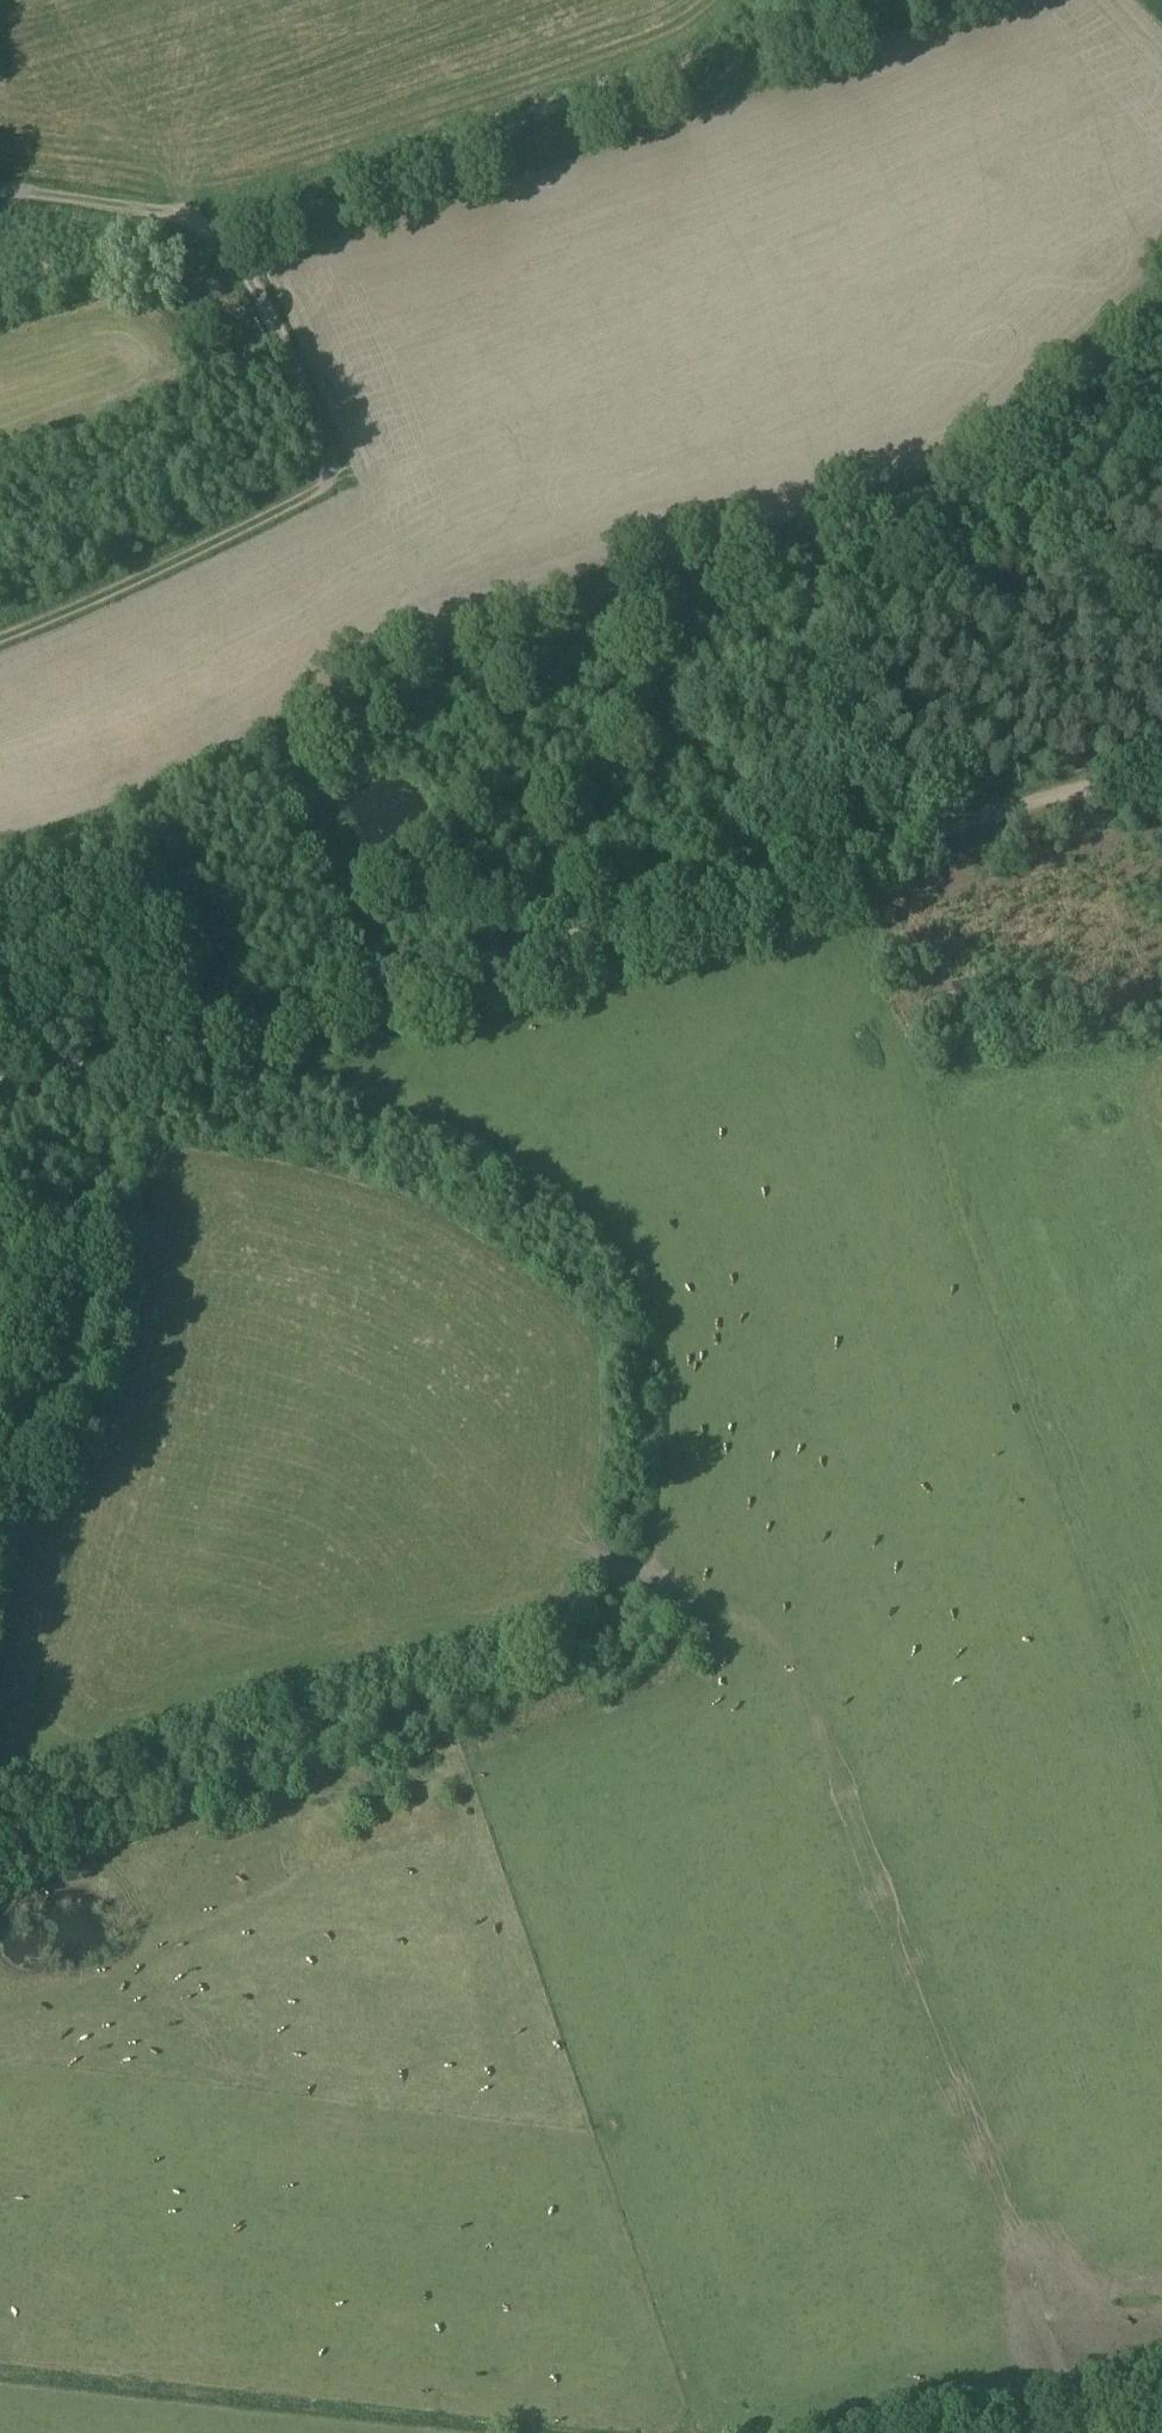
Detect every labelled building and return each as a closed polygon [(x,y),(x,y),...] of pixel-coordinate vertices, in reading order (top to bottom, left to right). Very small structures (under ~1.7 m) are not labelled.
[(1150,2416),(1121,2432),(1160,2432),(1150,2416)]
